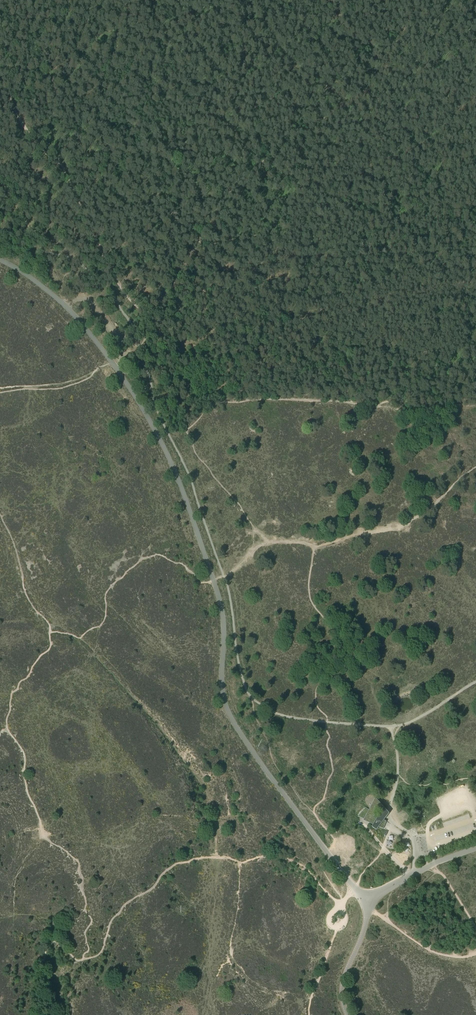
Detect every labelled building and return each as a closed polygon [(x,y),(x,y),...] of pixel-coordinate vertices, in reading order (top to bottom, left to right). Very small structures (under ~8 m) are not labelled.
[(375,798),(369,810),(366,808),(358,816),(364,819),(363,821),(373,825),(372,827),(376,831),(379,827),(383,829),(384,826),(386,821),(384,820),(389,814),(375,798)]
